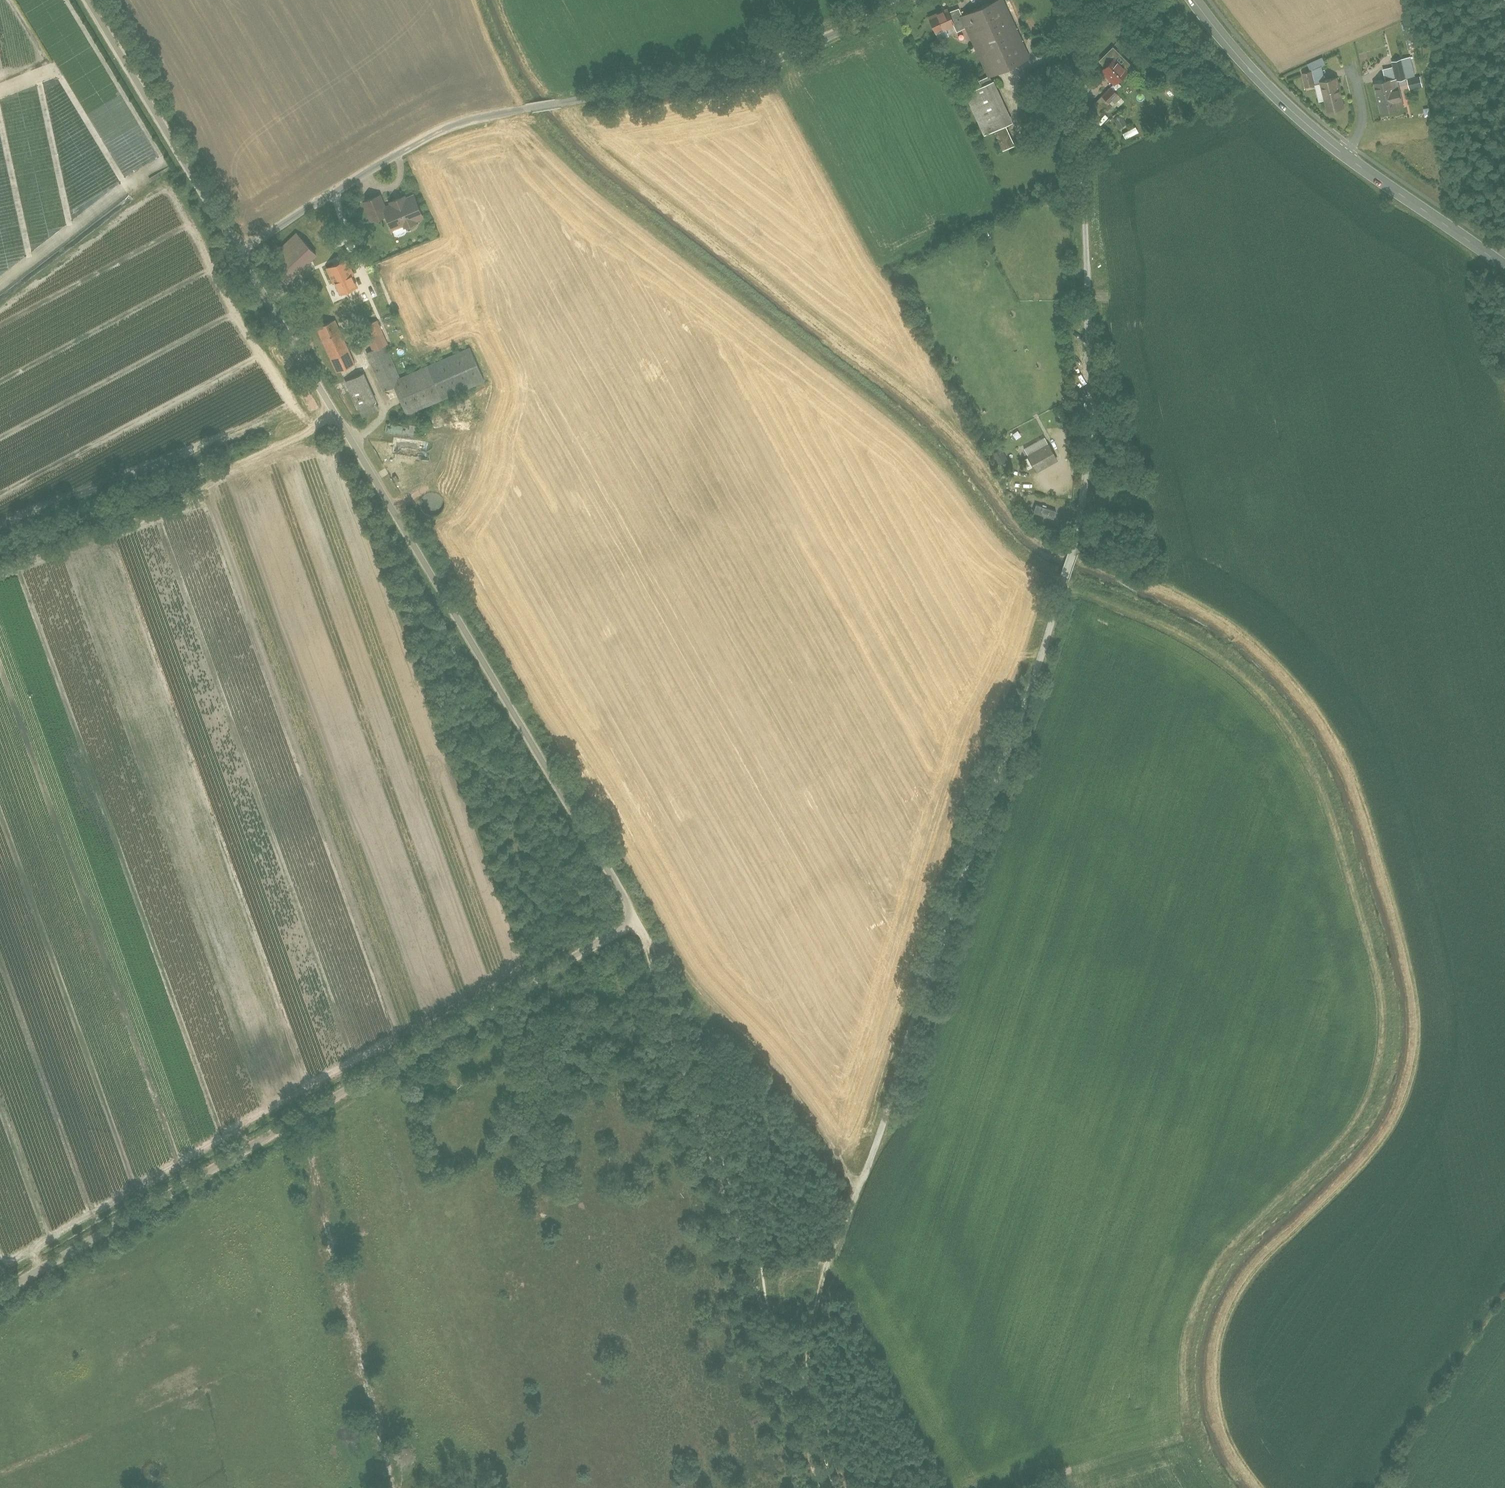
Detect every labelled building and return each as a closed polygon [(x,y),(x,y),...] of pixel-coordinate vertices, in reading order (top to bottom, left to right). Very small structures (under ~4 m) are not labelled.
[(989,81),(1030,62),(1003,1),(961,20),(958,12),(928,25),(935,41),(961,30),(986,84),(977,88),(980,94),(961,102),(981,144),(991,140),(999,158),(1013,152),(1004,133),(1011,130),(989,81)] [(1132,71),(1114,50),(1106,57),(1112,65),(1105,71),(1116,84),(1132,71)] [(1380,120),(1402,116),(1398,92),(1413,89),(1409,64),(1392,67),(1395,86),(1374,90),(1380,120)] [(1327,122),(1344,118),(1335,83),(1324,86),(1321,75),(1302,79),(1306,95),(1320,91),(1327,122)] [(1107,89),(1094,101),(1101,109),(1114,98),(1107,89)] [(1117,128),(1124,125),(1120,114),(1113,117),(1117,128)] [(1124,139),(1138,132),(1135,126),(1121,133),(1124,139)] [(394,238),(425,224),(414,199),(388,210),(384,201),(365,209),(373,227),(386,221),(394,238)] [(321,253),(304,235),(274,263),(291,281),(321,253)] [(323,258),(350,318),(382,303),(374,285),(362,290),(344,249),(323,258)] [(358,366),(336,320),(320,328),(342,374),(358,366)] [(408,417),(485,384),(472,353),(402,384),(387,349),(390,348),(381,327),(367,333),(377,355),(371,357),(388,398),(398,393),(408,417)] [(364,380),(351,386),(365,418),(378,412),(364,380)] [(1047,443),(1026,455),(1039,477),(1059,465),(1047,443)] [(996,459),(1004,457),(1002,448),(994,450),(996,459)] [(445,509),(445,507),(445,505),(444,502),(442,500),(441,498),(439,497),(437,496),(433,496),(431,496),(429,496),(425,499),(422,503),(422,505),(421,508),(422,510),(423,512),(424,514),(426,516),(427,518),(430,519),(432,519),(434,519),(438,518),(440,517),(442,515),(444,512),(445,509)] [(1056,515),(1041,512),(1039,520),(1054,523),(1056,515)]
